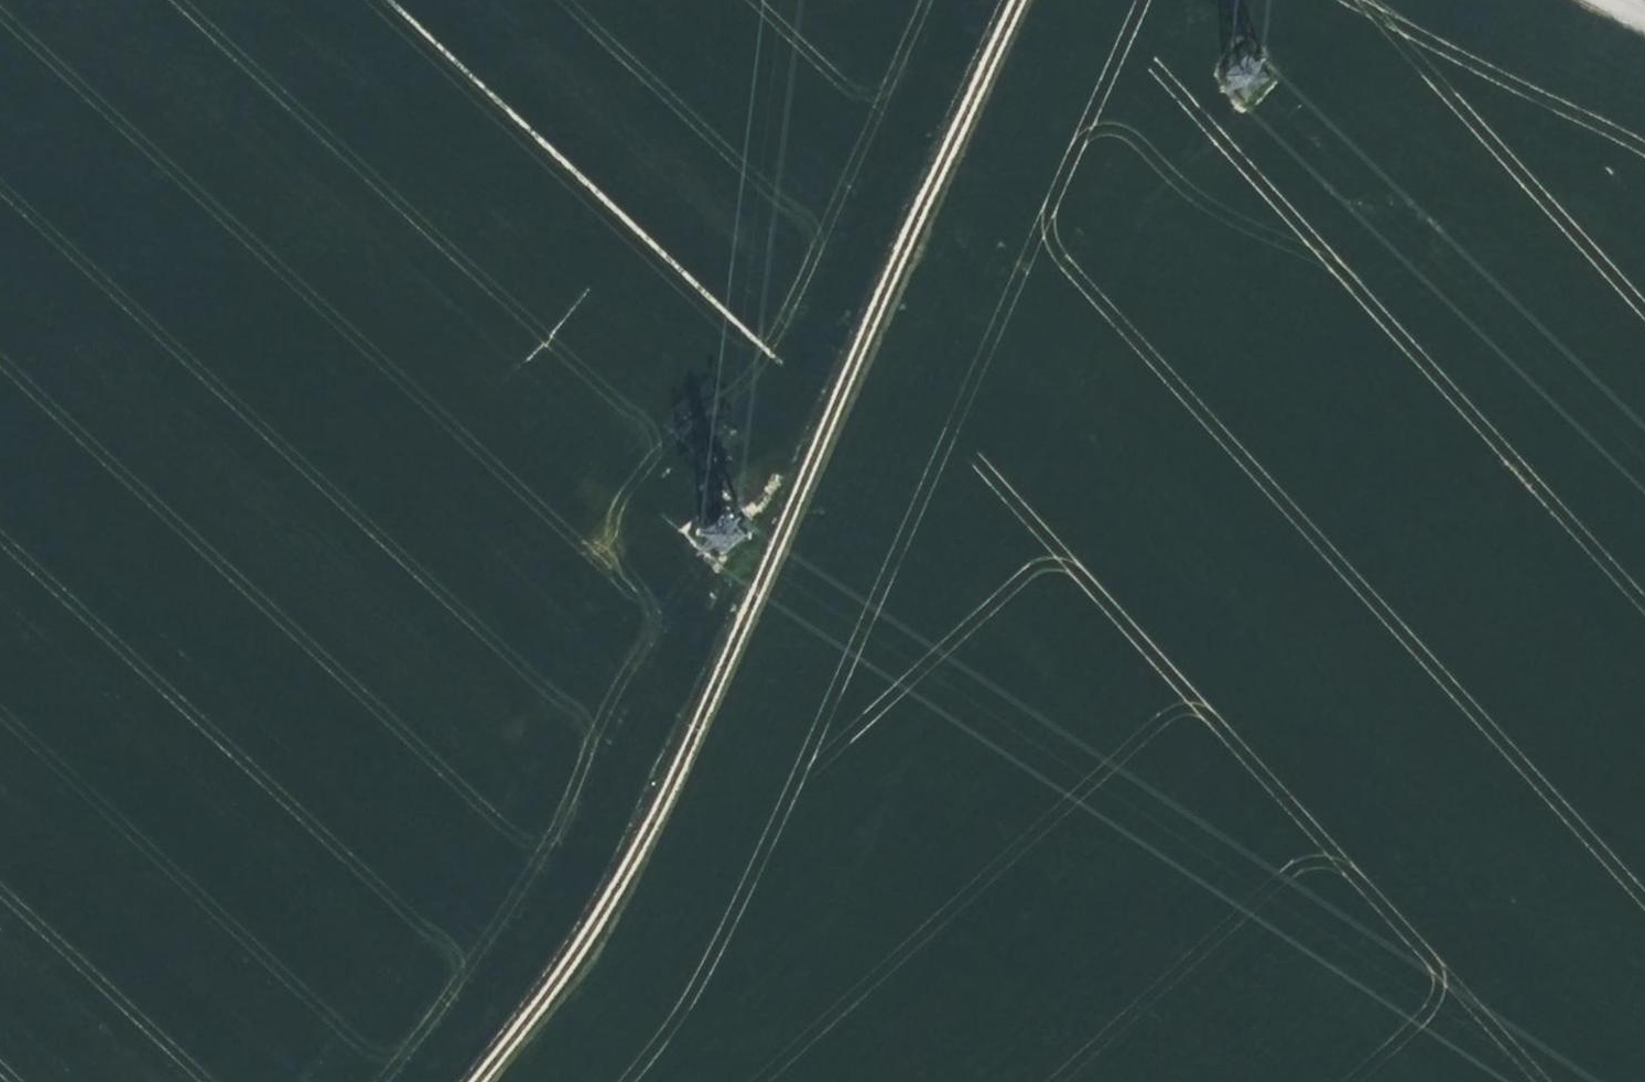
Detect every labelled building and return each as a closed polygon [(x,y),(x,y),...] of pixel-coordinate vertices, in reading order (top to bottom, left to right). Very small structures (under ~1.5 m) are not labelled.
[(719,543),(736,540),(732,517),(715,520),(719,543)]
